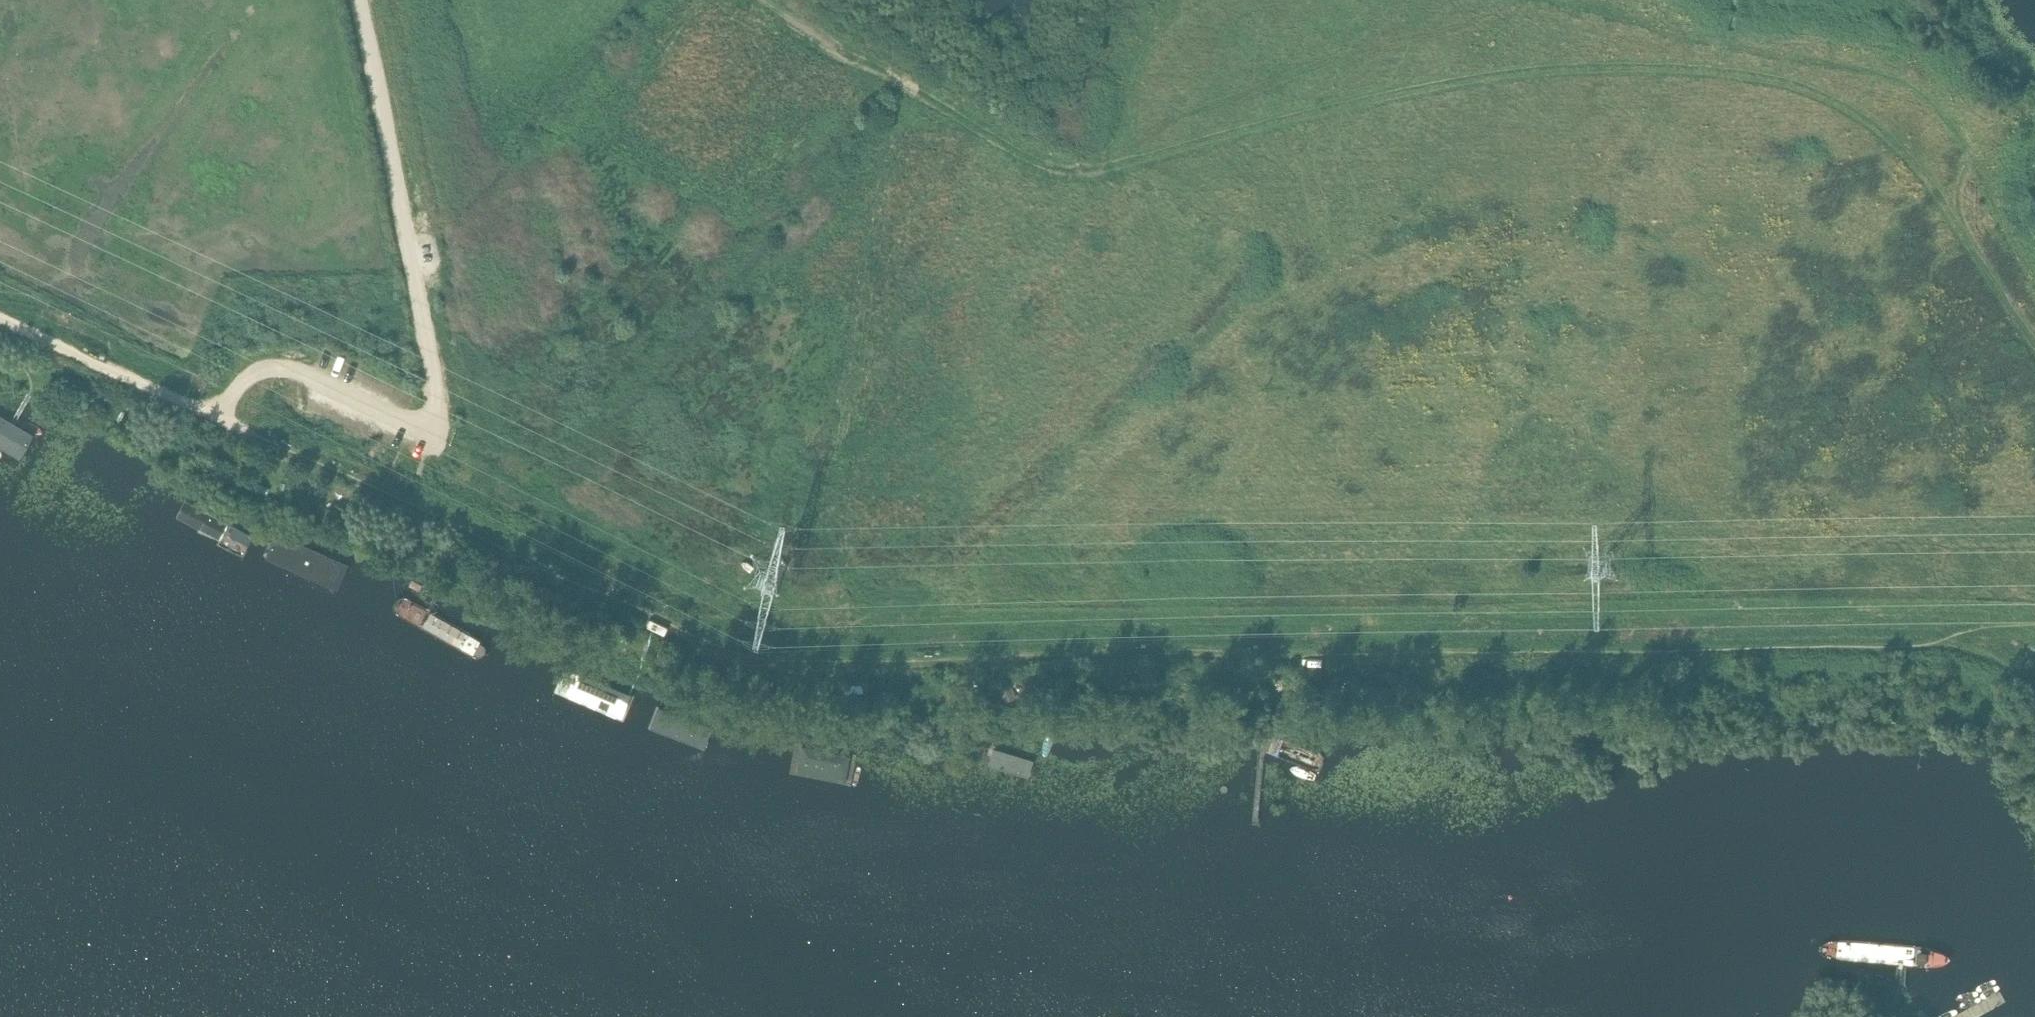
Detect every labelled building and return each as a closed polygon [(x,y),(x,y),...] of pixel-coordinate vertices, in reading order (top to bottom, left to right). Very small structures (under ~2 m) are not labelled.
[(0,405),(0,439),(27,453),(41,428),(0,405)] [(183,481),(170,505),(221,531),(233,507),(183,481)] [(383,578),(308,539),(295,564),(370,603),(383,578)] [(494,644),(395,587),(381,612),(480,669),(494,644)] [(607,714),(619,685),(542,653),(530,682),(607,714)] [(653,701),(643,728),(647,729),(709,752),(718,726),(653,701)] [(809,725),(753,785),(767,798),(827,733),(817,725),(809,725)] [(1239,739),(1230,758),(1306,794),(1315,774),(1239,739)]
